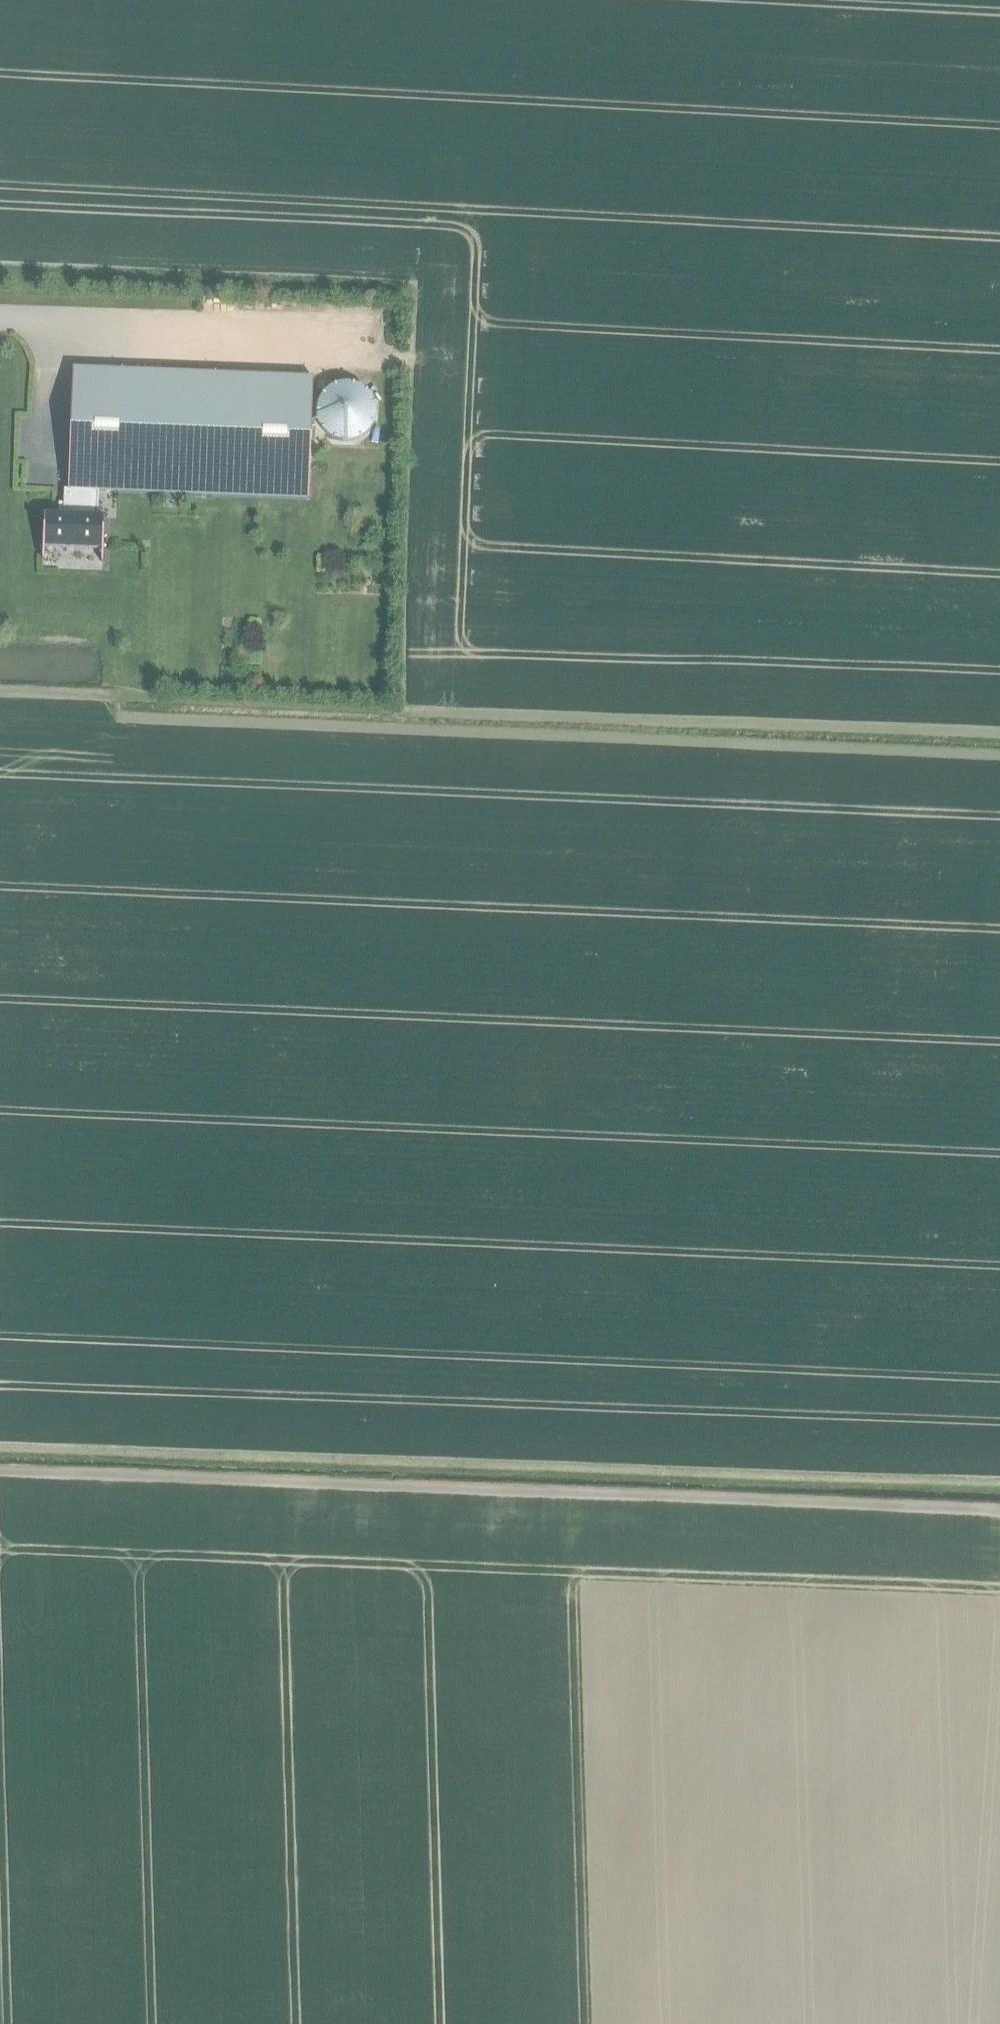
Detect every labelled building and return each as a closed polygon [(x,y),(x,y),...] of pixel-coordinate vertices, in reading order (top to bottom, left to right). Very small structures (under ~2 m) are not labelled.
[(308,499),(311,378),(73,370),(68,490),(64,490),(63,516),(44,515),(43,548),(103,550),(104,518),(98,517),(99,491),(308,499)] [(352,385),(347,384),(343,384),(339,385),(335,386),(332,388),(329,390),(326,392),(324,395),(322,397),(320,401),(318,405),(317,408),(317,412),(317,416),(318,420),(319,424),(320,427),(322,430),(324,433),(327,436),(330,438),(333,440),(339,442),(344,443),(347,443),(351,442),(355,441),(358,440),(360,439),(363,437),(365,436),(367,434),(370,430),(372,426),(374,422),(375,418),(375,412),(375,407),(373,402),(371,399),(369,395),(365,391),(361,388),(357,386),(352,385)]
